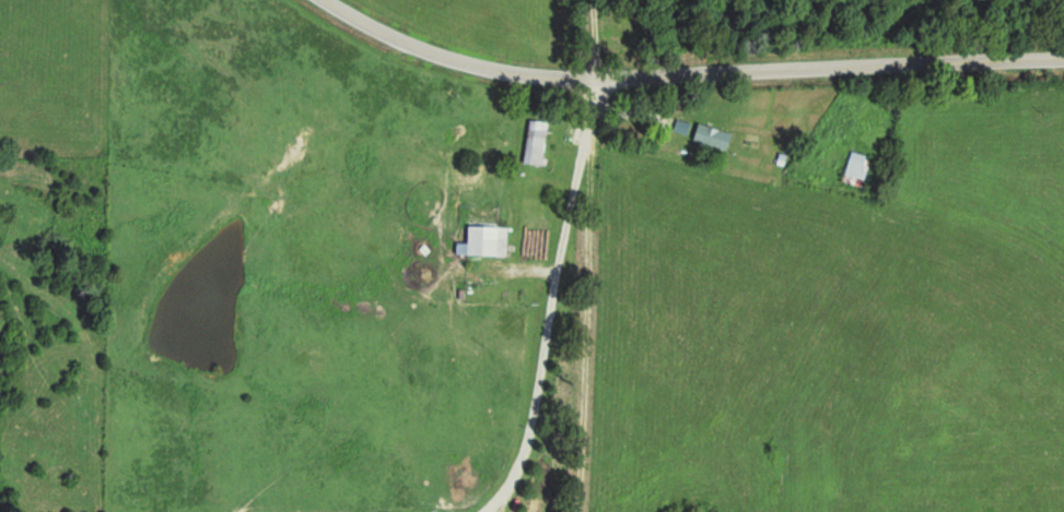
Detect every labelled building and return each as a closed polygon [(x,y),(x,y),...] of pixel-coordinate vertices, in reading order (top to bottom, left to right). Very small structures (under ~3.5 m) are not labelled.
[(544,163),(544,119),(524,119),(524,163),(544,163)] [(725,151),(731,132),(695,121),(689,141),(725,151)] [(840,179),(861,184),(869,156),(849,149),(840,179)] [(464,254),(507,254),(507,225),(464,225),(464,254)]
